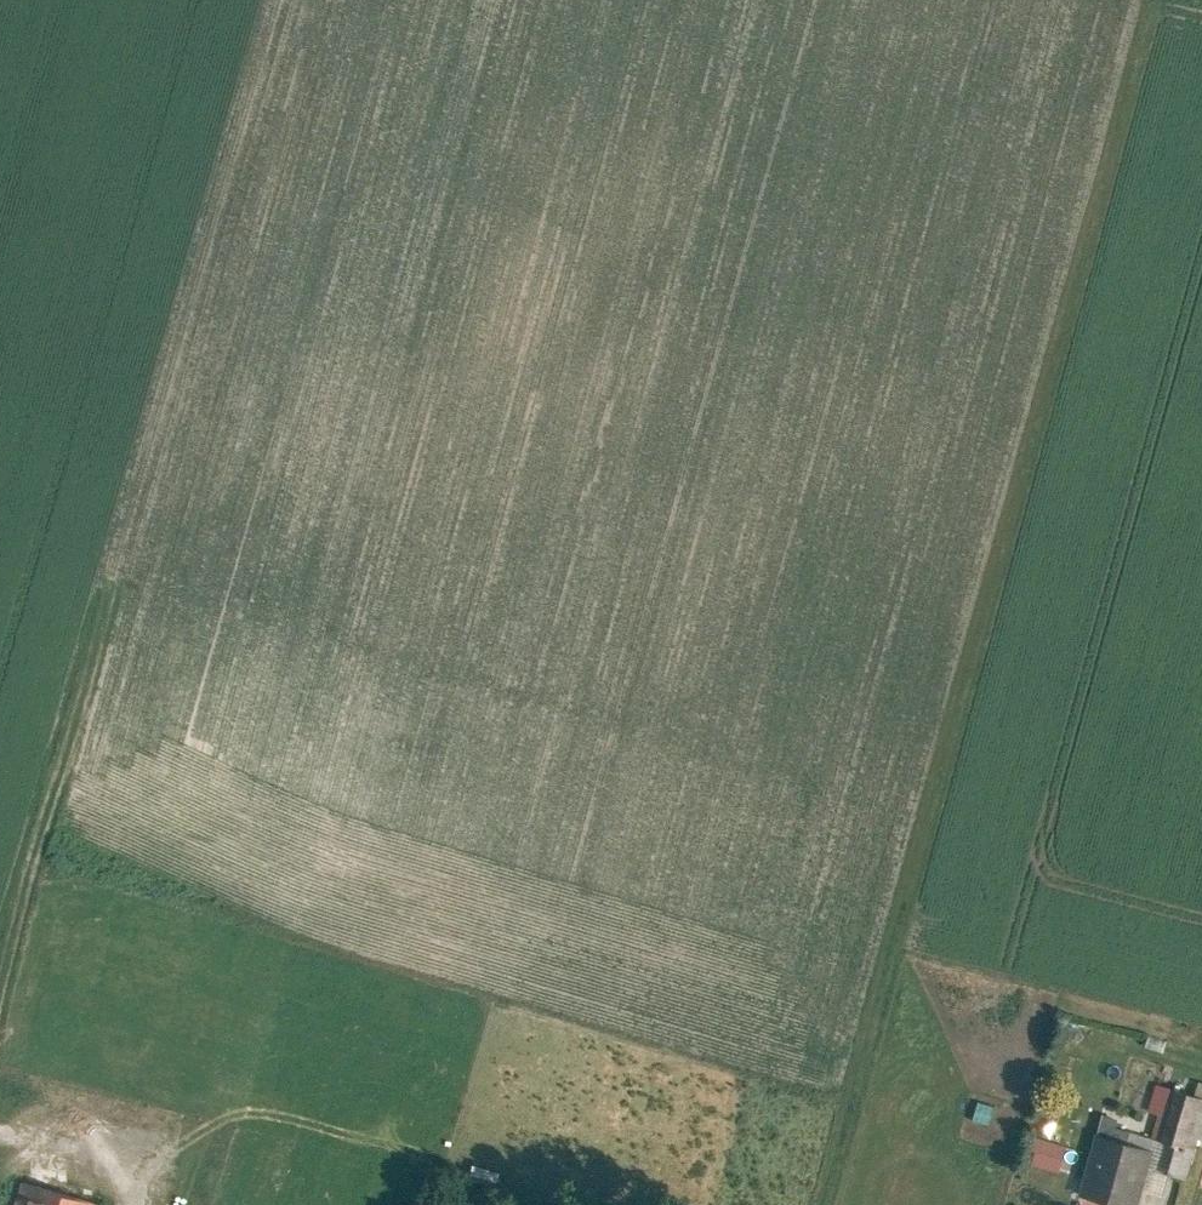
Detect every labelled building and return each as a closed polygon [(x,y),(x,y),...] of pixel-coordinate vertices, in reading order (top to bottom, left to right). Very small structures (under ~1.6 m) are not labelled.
[(1155,1082),(1149,1106),(1160,1109),(1154,1134),(1172,1138),(1196,1144),(1201,1119),(1201,1093),(1155,1082)] [(1095,1131),(1079,1193),(1130,1204),(1137,1204),(1152,1145),(1095,1131)] [(1067,1142),(1036,1134),(1029,1160),(1060,1168),(1067,1142)] [(1172,1138),(1165,1166),(1189,1172),(1196,1144),(1172,1138)] [(22,1178),(14,1204),(99,1204),(101,1199),(22,1178)]
